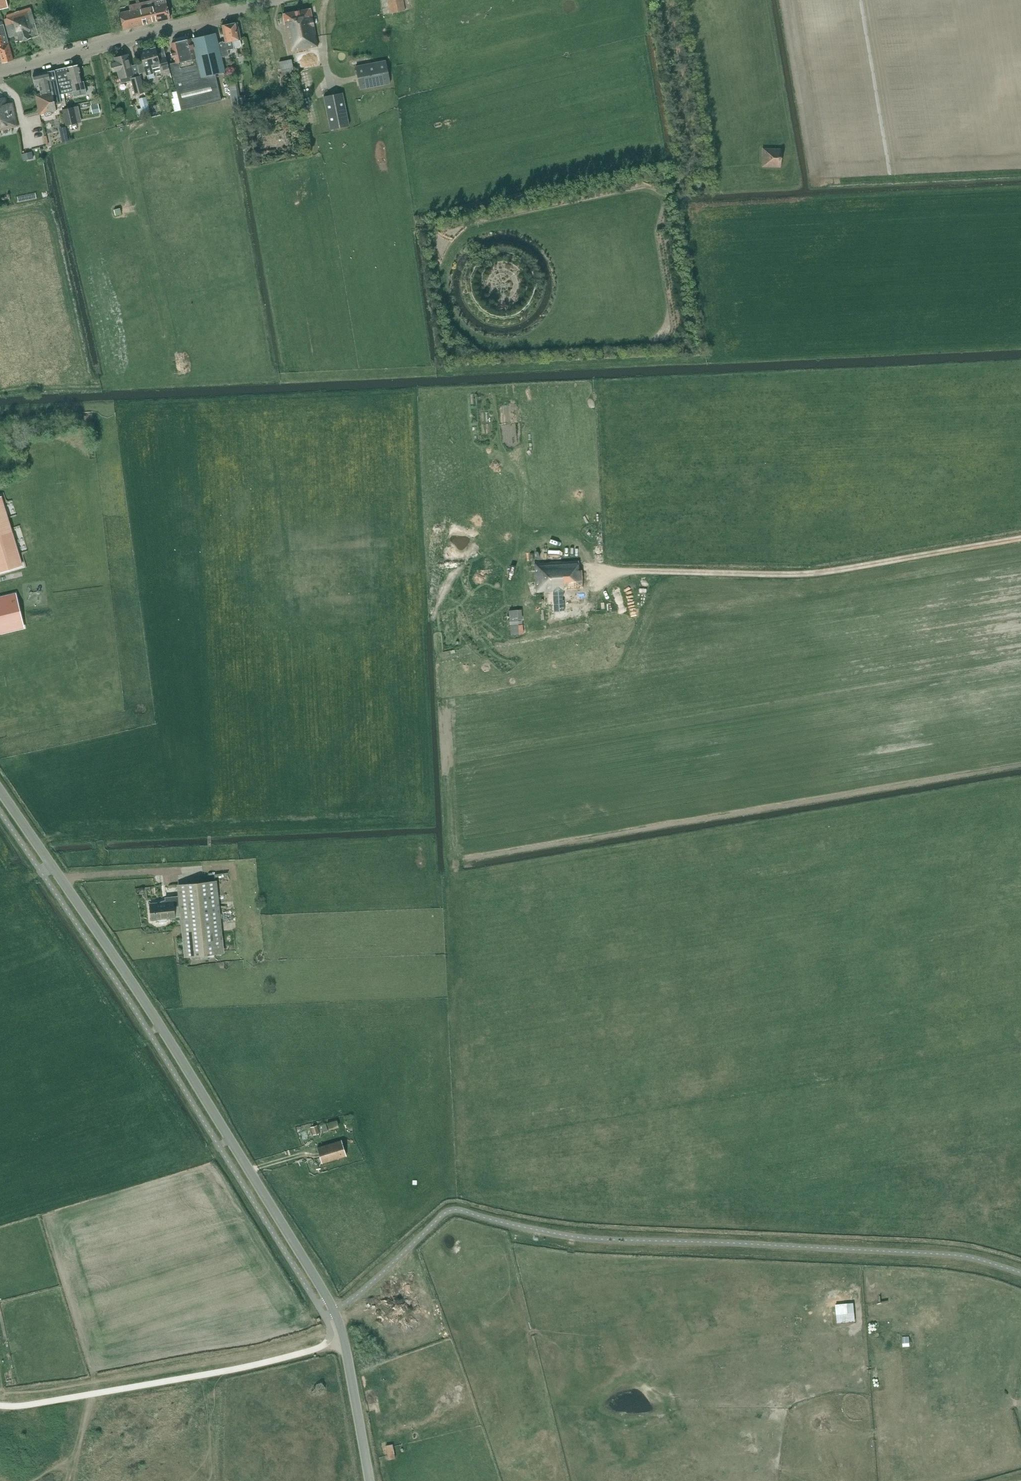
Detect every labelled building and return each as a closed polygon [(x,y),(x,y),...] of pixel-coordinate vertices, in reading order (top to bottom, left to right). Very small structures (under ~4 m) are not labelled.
[(0,9),(8,7),(6,0),(0,0),(0,9)] [(142,25),(170,19),(166,0),(153,0),(137,4),(142,25)] [(390,14),(405,11),(402,0),(387,0),(390,14)] [(120,13),(123,29),(142,25),(137,4),(129,5),(130,10),(120,13)] [(39,36),(31,9),(6,15),(7,19),(4,19),(9,37),(18,35),(20,42),(39,36)] [(310,9),(282,15),(285,26),(290,53),(318,47),(312,18),(310,9)] [(223,26),(226,42),(228,50),(235,48),(235,47),(242,46),(240,39),(241,38),(237,23),(223,26)] [(0,56),(2,63),(13,60),(6,34),(4,24),(0,25),(0,56)] [(176,63),(170,64),(176,91),(181,110),(216,102),(218,101),(212,75),(224,72),(221,57),(229,56),(228,50),(226,42),(218,44),(216,33),(190,39),(189,37),(187,36),(175,38),(173,40),(173,43),(172,43),(176,63)] [(143,61),(137,62),(140,74),(147,72),(149,79),(155,77),(154,72),(161,69),(168,71),(170,70),(166,57),(159,60),(155,48),(150,50),(150,49),(141,51),(143,61)] [(116,63),(111,64),(113,72),(118,70),(120,79),(122,83),(130,81),(130,79),(131,78),(131,75),(134,75),(128,54),(115,58),(116,63)] [(279,62),(281,69),(293,67),(291,60),(279,62)] [(386,60),(356,66),(358,75),(360,87),(361,89),(391,83),(386,60)] [(78,65),(54,70),(62,103),(62,106),(66,105),(64,93),(73,91),(74,96),(87,94),(84,81),(82,81),(78,65)] [(293,67),(281,69),(282,76),(295,73),(293,67)] [(61,103),(54,70),(33,75),(35,84),(39,83),(42,94),(36,95),(40,115),(56,111),(55,105),(61,103)] [(140,76),(131,78),(136,94),(144,91),(140,76)] [(237,82),(229,83),(232,106),(257,100),(256,97),(246,99),(245,95),(240,96),(237,82)] [(173,98),(171,99),(174,111),(181,110),(176,91),(172,92),(173,98)] [(340,94),(325,97),(331,130),(350,126),(343,93),(340,94)] [(143,113),(143,112),(150,110),(146,97),(139,99),(142,109),(139,110),(140,114),(143,113)] [(18,126),(13,102),(7,104),(6,98),(0,99),(0,130),(18,126)] [(74,107),(62,110),(66,126),(78,123),(74,107)] [(780,149),(761,148),(761,167),(779,167),(780,149)] [(33,158),(32,152),(22,154),(23,161),(33,158)] [(0,497),(0,573),(23,566),(2,496),(0,497)] [(578,569),(578,560),(534,563),(536,591),(552,590),(562,589),(563,589),(563,588),(566,587),(565,579),(572,579),(571,570),(578,569)] [(581,569),(578,569),(571,570),(572,579),(565,579),(566,587),(563,588),(563,589),(582,588),(581,569)] [(554,609),(545,609),(546,621),(580,619),(579,607),(564,608),(563,599),(561,599),(561,594),(563,594),(562,589),(552,590),(554,609)] [(0,598),(0,633),(24,627),(16,594),(0,598)] [(517,610),(509,611),(511,635),(519,634),(517,610)] [(179,886),(180,896),(186,956),(222,952),(215,882),(179,886)] [(165,903),(150,904),(151,920),(157,920),(157,921),(158,922),(165,922),(166,920),(166,919),(174,918),(174,917),(182,916),(180,896),(165,898),(165,903)] [(332,1124),(335,1131),(343,1127),(340,1121),(332,1124)] [(317,1125),(311,1127),(313,1135),(320,1133),(317,1125)] [(341,1140),(317,1147),(322,1163),(346,1156),(341,1140)] [(860,1324),(860,1305),(841,1305),(842,1324),(860,1324)] [(880,1354),(880,1365),(891,1365),(890,1354),(880,1354)] [(398,1445),(390,1447),(393,1461),(401,1460),(398,1445)]
